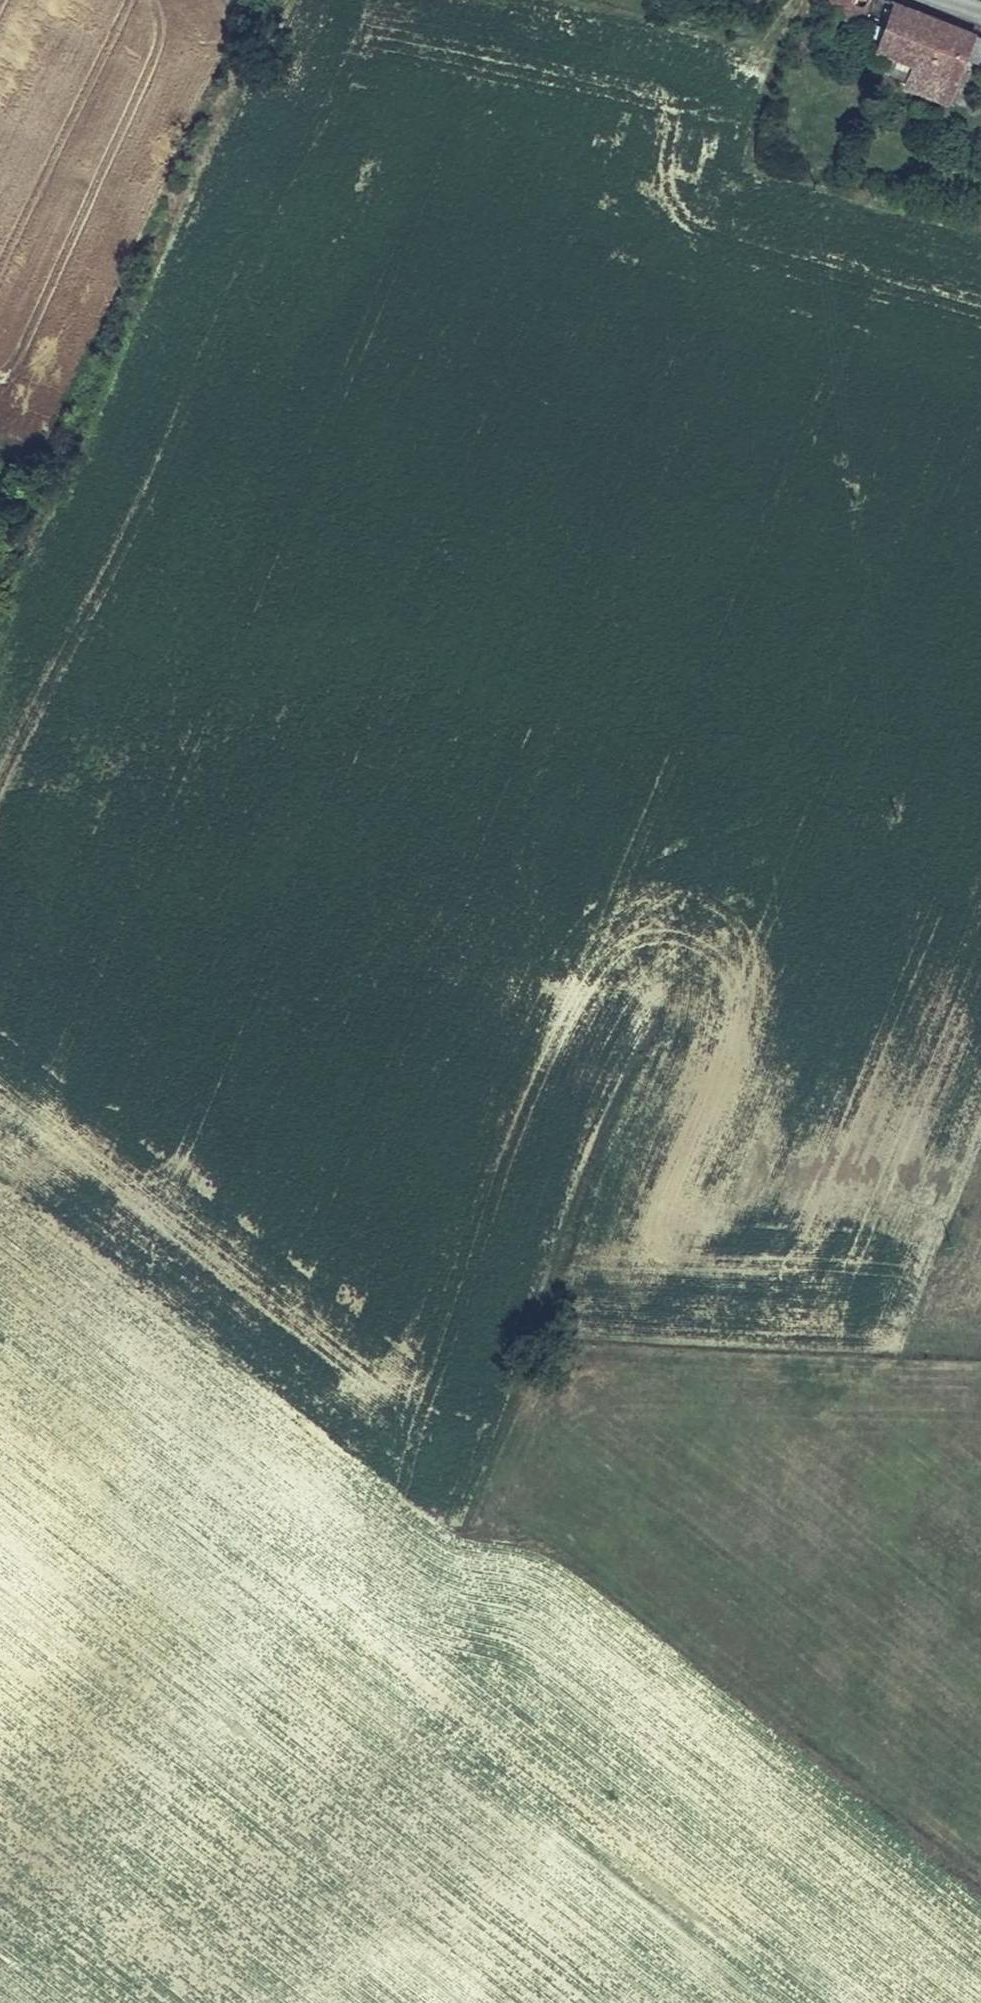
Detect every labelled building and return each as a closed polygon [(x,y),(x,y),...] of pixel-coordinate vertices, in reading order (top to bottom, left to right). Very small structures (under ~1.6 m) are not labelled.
[(980,31),(897,0),(827,0),(822,13),(870,28),(865,44),(915,62),(905,85),(950,104),(980,31)]
